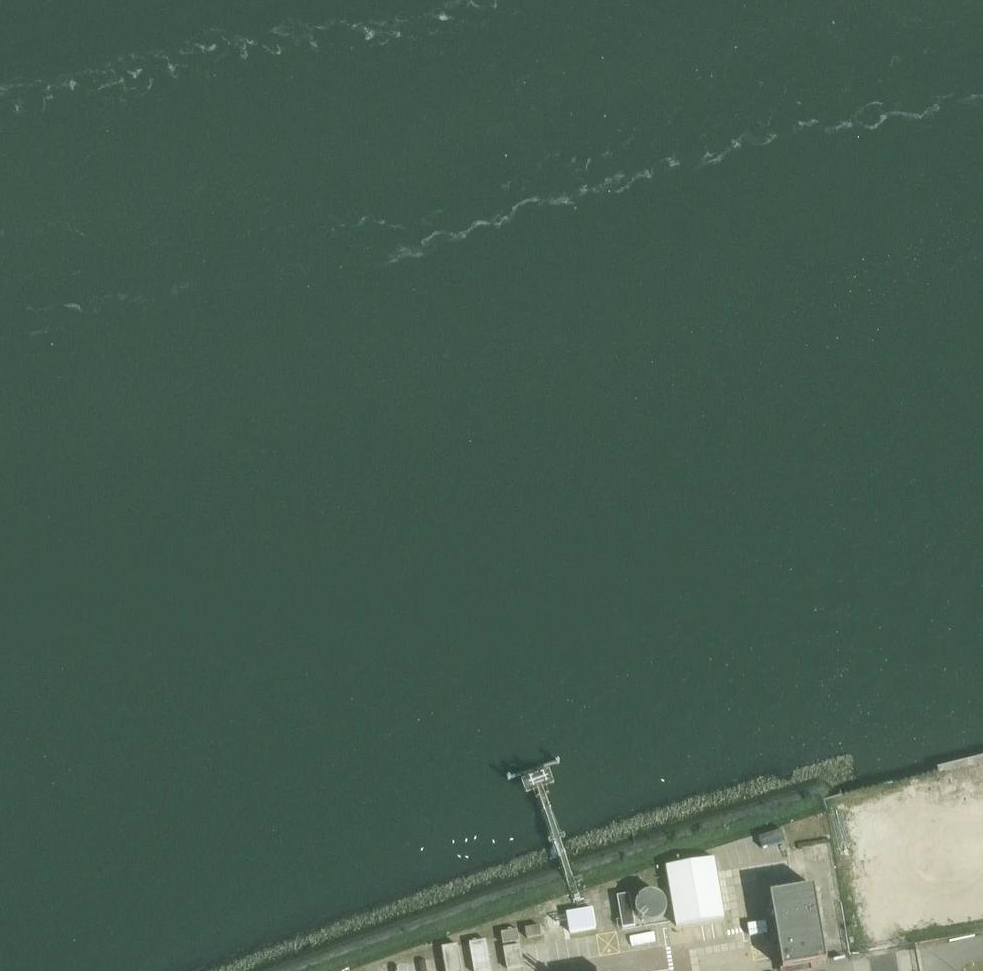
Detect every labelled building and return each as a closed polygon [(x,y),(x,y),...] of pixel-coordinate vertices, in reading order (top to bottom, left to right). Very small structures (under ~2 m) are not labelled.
[(713,859),(666,867),(676,926),(723,918),(713,859)] [(825,954),(814,890),(814,888),(770,895),(782,970),(783,970),(827,963),(825,954)] [(635,928),(630,895),(617,897),(623,930),(635,928)] [(594,909),(568,913),(571,935),(597,930),(594,909)] [(542,938),(540,927),(525,930),(527,940),(542,938)] [(519,943),(517,931),(501,934),(503,945),(519,943)] [(486,941),(469,944),(474,970),(491,970),(486,941)] [(442,948),(443,958),(445,970),(463,970),(459,945),(442,948)] [(520,946),(503,949),(507,970),(524,968),(520,946)]
